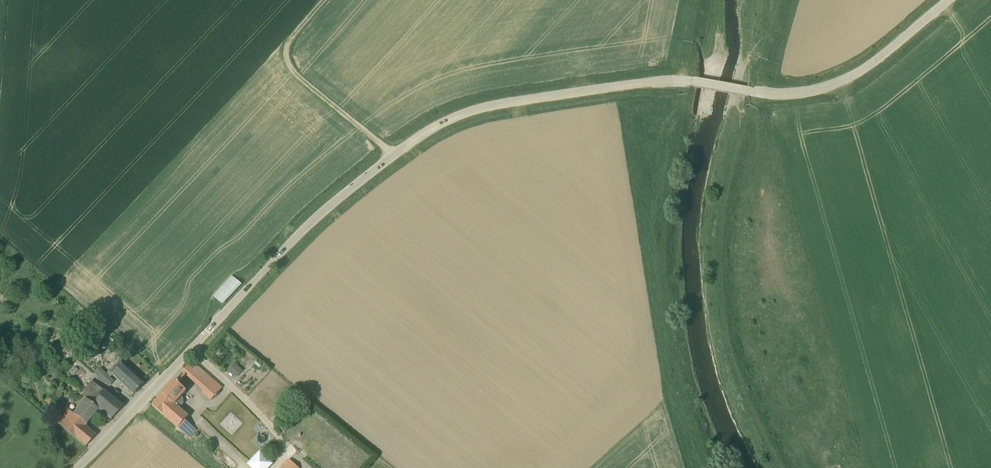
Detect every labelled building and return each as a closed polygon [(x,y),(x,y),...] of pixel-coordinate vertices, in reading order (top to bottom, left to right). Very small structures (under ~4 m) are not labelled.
[(224,305),(243,284),(232,274),(213,295),(224,305)] [(68,343),(76,349),(81,343),(72,337),(68,343)] [(23,364),(24,365),(36,375),(45,366),(32,355),(23,364)] [(191,362),(183,371),(203,389),(202,390),(212,400),(222,389),(191,362)] [(235,363),(227,370),(235,378),(243,370),(235,363)] [(124,364),(113,375),(134,395),(145,383),(124,364)] [(103,370),(98,376),(108,386),(113,380),(103,370)] [(85,399),(98,410),(105,415),(110,420),(113,417),(123,406),(105,391),(92,380),(85,388),(85,389),(80,395),(85,399)] [(187,391),(175,380),(152,405),(187,436),(195,428),(186,420),(191,415),(177,403),(187,391)] [(55,389),(45,402),(53,408),(63,396),(55,389)] [(68,410),(57,423),(85,446),(95,436),(84,427),(98,410),(85,399),(72,414),(68,410)] [(259,420),(252,428),(258,433),(252,440),(262,449),(275,435),(259,420)] [(255,467),(271,467),(275,463),(262,450),(250,463),(255,467)]
